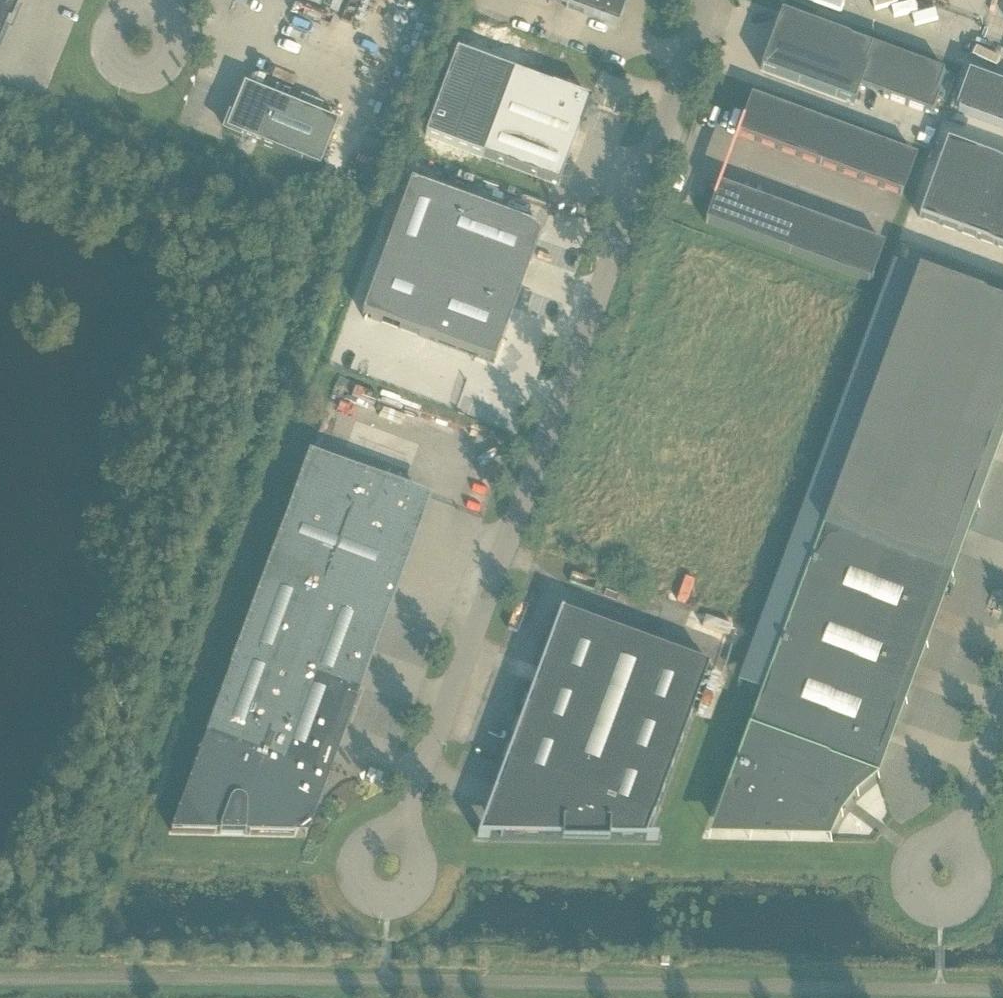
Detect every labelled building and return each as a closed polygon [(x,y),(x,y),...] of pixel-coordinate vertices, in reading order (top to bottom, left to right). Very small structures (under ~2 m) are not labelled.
[(8,21),(11,23),(20,1),(16,0),(0,0),(0,40),(8,21)] [(618,27),(627,0),(545,0),(618,27)] [(781,12),(760,69),(854,103),(860,88),(931,114),(946,73),(875,47),(781,12)] [(457,52),(426,137),(559,185),(580,128),(580,129),(591,100),(590,100),(552,86),(551,87),(457,52)] [(957,111),(1002,128),(1002,85),(971,73),(957,111)] [(336,125),(244,87),(232,115),(229,113),(221,133),(241,141),(243,136),(318,168),(336,125)] [(902,195),(916,158),(751,97),(742,119),(736,135),(738,136),(738,135),(902,195)] [(946,141),(918,217),(1002,248),(1002,162),(946,141)] [(363,314),(494,362),(543,231),(411,183),(363,314)] [(870,283),(884,245),(720,185),(720,184),(718,183),(712,199),(713,199),(705,222),(870,283)] [(724,830),(827,832),(830,825),(834,818),(837,812),(841,806),(845,801),(849,796),(854,791),(859,786),(864,781),(870,776),(871,776),(1002,420),(1002,303),(917,272),(728,783),(739,787),(724,830)] [(203,747),(171,833),(294,835),(302,811),(314,778),(317,779),(421,496),(309,455),(205,737),(207,738),(203,747)] [(523,599),(519,623),(535,626),(538,602),(523,599)] [(556,623),(557,624),(506,762),(525,769),(500,836),(645,839),(708,666),(563,613),(563,612),(560,611),(556,623)] [(716,616),(716,627),(746,627),(746,616),(716,616)] [(711,709),(729,678),(719,673),(702,704),(711,709)]
